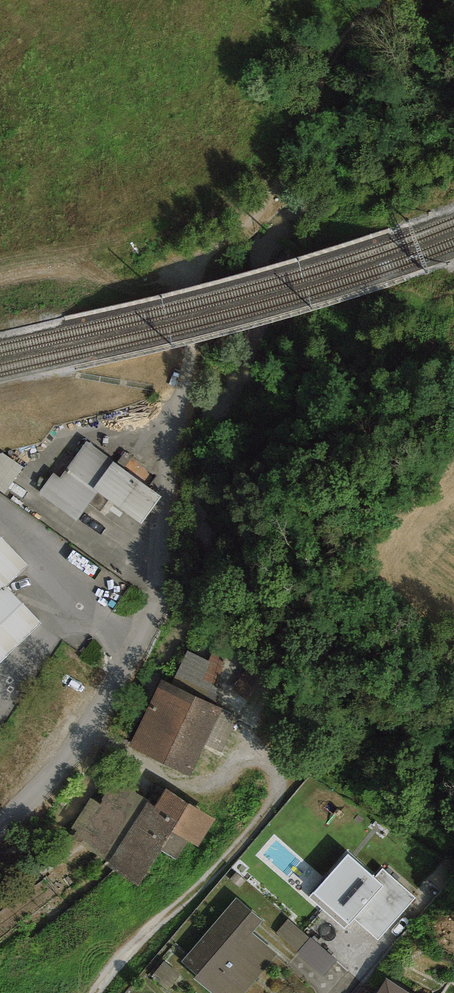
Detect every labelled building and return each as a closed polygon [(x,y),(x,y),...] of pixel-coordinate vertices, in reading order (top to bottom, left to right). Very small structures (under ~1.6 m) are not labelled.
[(162,495),(86,441),(59,478),(53,474),(39,494),(76,521),(96,493),(141,525),(162,495)] [(7,490),(24,463),(0,448),(0,486),(7,490)] [(42,629),(8,593),(30,572),(0,541),(0,668),(42,629)] [(245,664),(215,647),(208,661),(188,651),(171,685),(238,717),(259,680),(242,670),(245,664)] [(171,685),(160,679),(128,747),(190,777),(205,745),(221,752),(238,717),(171,685)] [(111,862),(147,802),(148,800),(114,780),(100,804),(90,798),(72,829),(76,832),(72,839),(111,862)] [(154,806),(147,802),(111,862),(108,866),(138,884),(170,832),(200,850),(218,821),(165,789),(154,806)] [(349,854),(310,897),(345,928),(354,919),(378,940),(416,898),(383,869),(375,878),(349,854)] [(182,961),(197,975),(194,978),(211,992),(244,992),(277,954),(253,933),(263,921),(236,898),(182,961)] [(310,938),(288,919),(274,935),(324,977),(338,961),(310,938)] [(386,978),(376,992),(408,992),(386,978)]
